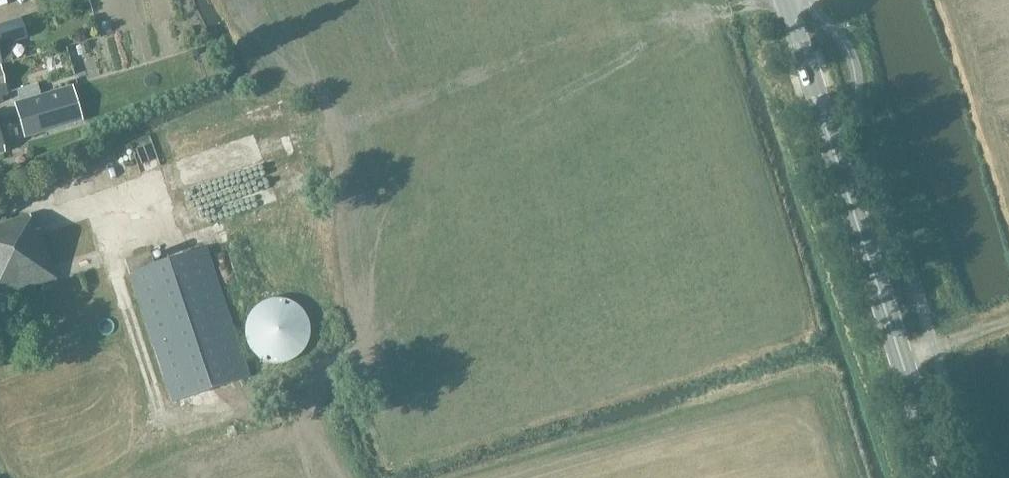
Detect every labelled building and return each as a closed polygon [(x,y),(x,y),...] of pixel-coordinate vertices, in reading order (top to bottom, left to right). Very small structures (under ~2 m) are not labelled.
[(20,19),(0,25),(0,62),(12,59),(8,45),(27,39),(20,19)] [(37,83),(17,90),(19,101),(40,95),(37,83)] [(19,101),(14,103),(24,138),(82,120),(71,86),(40,95),(19,101)] [(130,150),(81,169),(88,187),(137,168),(130,150)] [(55,279),(39,229),(34,231),(29,215),(0,225),(0,298),(55,279)] [(248,377),(205,248),(153,265),(149,251),(124,260),(172,402),(248,377)] [(934,298),(930,284),(922,286),(926,300),(934,298)] [(308,332),(308,331),(308,328),(308,324),(307,322),(306,319),(305,316),(303,313),(302,311),(299,308),(297,306),(294,304),(291,302),(288,301),(285,300),(283,299),(280,298),(276,298),(273,298),(269,299),(267,299),(264,301),(261,302),(258,304),(256,305),(253,307),(251,310),(249,312),(247,315),(246,318),(245,322),(244,325),(243,328),(243,331),(243,334),(244,337),(244,340),(246,343),(247,346),(249,349),(250,351),(252,353),(255,356),(257,358),(260,359),(262,360),(266,362),(269,363),(271,363),(274,363),(278,363),(281,363),(283,363),(287,362),(289,361),(292,359),(295,357),(297,355),(300,353),(302,350),(304,347),(305,344),(307,341),(307,339),(308,336),(308,332)]
